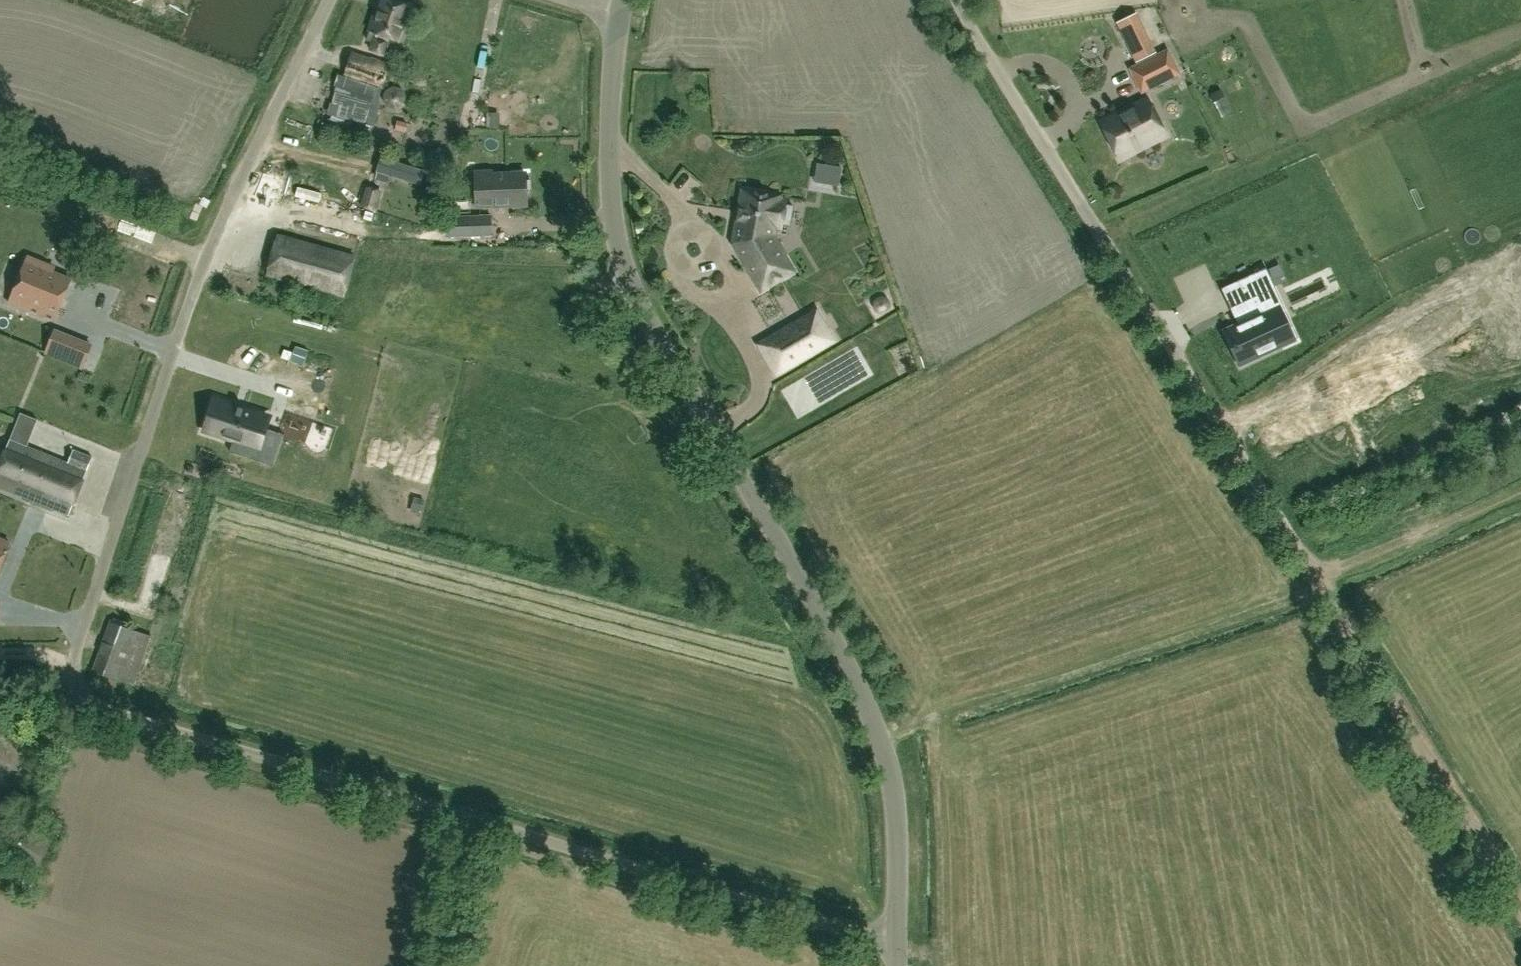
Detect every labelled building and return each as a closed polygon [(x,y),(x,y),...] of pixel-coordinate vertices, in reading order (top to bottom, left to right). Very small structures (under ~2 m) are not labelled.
[(407,6),(390,0),(380,0),(375,18),(372,17),(367,30),(375,33),(370,49),(383,54),(389,37),(396,39),(407,6)] [(1141,91),(1179,73),(1167,50),(1130,68),(1141,91)] [(351,51),(344,77),(337,75),(334,86),(337,87),(332,103),(340,105),(337,116),(365,124),(375,87),(382,89),(390,63),(351,51)] [(1119,159),(1166,135),(1147,99),(1100,123),(1119,159)] [(475,205),(526,203),(525,170),(474,172),(475,205)] [(772,223),(791,226),(794,206),(776,203),(777,197),(752,193),(747,191),(740,205),(733,243),(760,289),(790,271),(771,239),(770,234),(772,223)] [(490,214),(448,216),(449,237),(491,235),(490,214)] [(276,234),(266,273),(343,295),(354,256),(276,234)] [(54,320),(71,279),(42,267),(44,263),(39,261),(33,258),(33,260),(28,257),(14,292),(34,300),(30,309),(54,320)] [(1278,322),(1264,292),(1271,289),(1263,270),(1237,282),(1245,301),(1232,307),(1240,325),(1234,328),(1239,339),(1228,344),(1238,365),(1281,346),(1272,324),(1278,322)] [(831,340),(815,313),(759,345),(775,373),(831,340)] [(46,352),(82,367),(90,345),(55,331),(46,352)] [(269,429),(265,428),(269,417),(250,411),(216,399),(205,430),(247,444),(262,449),(269,429)] [(87,468),(91,455),(72,448),(67,461),(8,439),(4,451),(0,449),(0,491),(68,517),(87,468)] [(6,552),(9,542),(1,539),(0,538),(0,569),(1,566),(4,559),(7,552),(6,552)] [(110,621),(99,653),(93,670),(132,684),(150,635),(110,621)] [(57,842),(1,809),(0,810),(0,853),(38,875),(57,842)]
